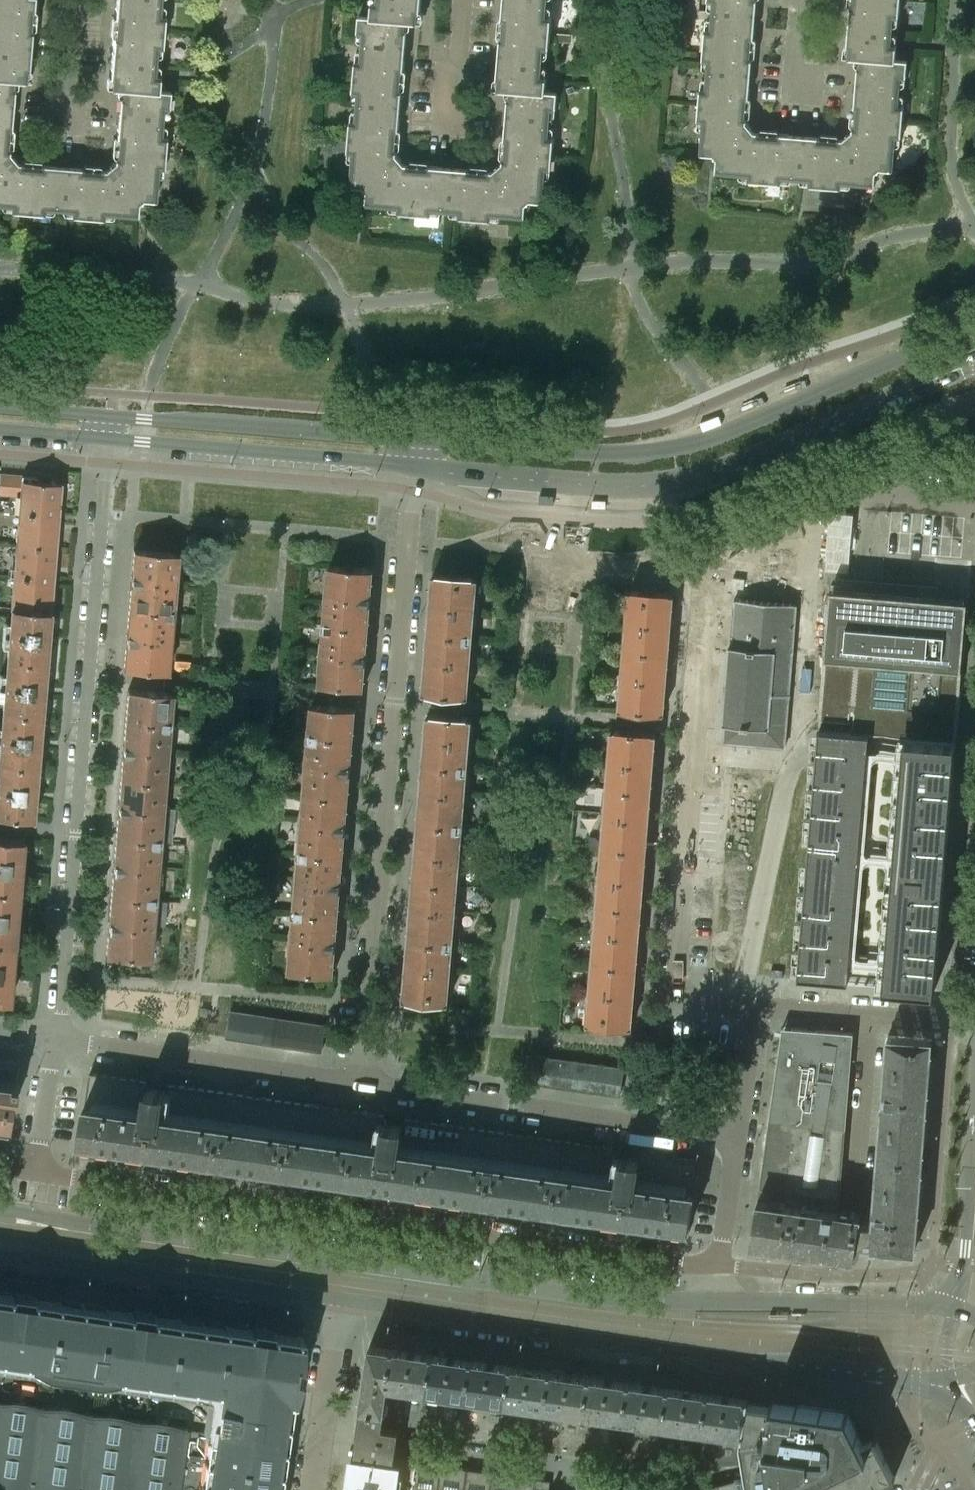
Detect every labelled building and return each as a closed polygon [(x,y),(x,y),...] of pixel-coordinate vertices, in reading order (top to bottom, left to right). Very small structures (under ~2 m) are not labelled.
[(31,19),(33,0),(0,0),(0,17),(31,19)] [(114,26),(162,30),(163,15),(158,14),(159,0),(116,0),(114,26)] [(378,5),(372,4),(371,16),(407,20),(419,21),(421,0),(378,0),(378,5)] [(502,26),(550,30),(551,15),(546,15),(547,0),(504,0),(502,26)] [(704,44),(752,48),(756,0),(708,0),(713,1),(711,29),(705,28),(704,44)] [(847,55),(859,56),(859,55),(895,58),(896,47),(890,47),(891,40),(891,35),(893,13),(899,14),(900,0),(851,0),(847,55)] [(402,80),(405,44),(407,20),(371,16),(359,15),(358,33),(363,33),(362,47),(332,45),(331,58),(355,60),(354,76),(402,80)] [(0,17),(0,77),(15,78),(15,79),(26,80),(31,19),(0,17)] [(162,30),(114,26),(109,87),(121,88),(121,87),(157,89),(158,78),(152,78),(153,72),(153,67),(153,66),(154,55),(155,44),(161,45),(162,30)] [(550,30),(502,26),(497,87),(509,88),(509,89),(544,91),(545,90),(546,79),(540,78),(541,74),(541,68),(543,45),(549,46),(550,30)] [(752,48),(704,44),(703,60),(708,61),(706,88),(700,88),(699,103),(747,107),(752,48)] [(859,55),(859,56),(854,116),(902,120),(903,105),(898,104),(900,77),(906,77),(907,59),(895,58),(859,55)] [(402,80),(354,76),(353,92),(358,93),(357,110),(356,120),(351,120),(349,135),(398,140),(402,80)] [(9,138),(15,79),(15,78),(0,77),(0,138),(9,138)] [(121,87),(121,88),(116,147),(164,152),(165,136),(160,135),(162,108),(168,108),(169,90),(157,89),(121,87)] [(544,91),(509,89),(504,148),(552,152),(553,137),(548,136),(548,126),(550,109),(556,109),(557,91),(545,90),(544,91)] [(747,107),(699,103),(698,118),(704,119),(701,153),(714,154),(715,156),(714,157),(715,156),(717,158),(716,170),(748,173),(747,179),(763,180),(767,132),(754,131),(750,126),(752,125),(751,125),(750,126),(746,121),(747,107)] [(843,138),(827,137),(823,185),(842,187),(842,181),(874,184),(875,171),(877,169),(878,171),(879,170),(878,169),(880,167),(892,168),(895,135),(901,135),(902,120),(854,116),(853,130),(848,134),(847,133),(848,134),(843,138)] [(827,137),(767,132),(763,180),(780,181),(781,176),(805,178),(809,178),(808,184),(823,185),(827,137)] [(398,140),(349,135),(348,150),(354,151),(351,185),(363,186),(365,187),(364,188),(364,189),(366,188),(367,190),(366,202),(398,205),(398,211),(414,212),(418,164),(404,163),(401,158),(402,157),(401,157),(400,158),(396,153),(398,140)] [(0,138),(0,203),(10,204),(10,210),(27,211),(31,163),(16,162),(12,157),(14,156),(13,156),(12,157),(8,152),(9,138),(0,138)] [(164,152),(116,147),(115,161),(110,165),(109,164),(108,165),(110,166),(105,170),(92,168),(88,216),(104,218),(104,212),(136,215),(137,202),(139,200),(140,202),(141,201),(140,200),(142,198),(144,199),(154,199),(157,166),(163,166),(164,152)] [(552,152),(504,148),(503,162),(498,166),(497,165),(498,166),(493,170),(479,169),(475,217),(492,219),(493,213),(524,216),(525,203),(527,201),(528,203),(529,202),(528,201),(530,199),(542,200),(545,167),(551,167),(552,152)] [(92,168),(31,163),(27,211),(42,213),(43,207),(59,208),(66,209),(71,209),(70,215),(88,216),(92,168)] [(479,169),(418,164),(414,212),(431,214),(431,208),(445,209),(454,210),(459,210),(458,216),(475,217),(479,169)] [(911,166),(900,170),(902,176),(913,172),(911,166)] [(40,481),(39,481),(37,480),(36,479),(36,478),(36,477),(36,476),(0,473),(0,494),(19,495),(18,512),(58,515),(60,483),(40,481)] [(217,502),(216,511),(236,512),(236,502),(217,502)] [(58,515),(18,512),(15,544),(55,547),(58,515)] [(55,547),(15,544),(13,576),(52,579),(55,547)] [(177,552),(133,549),(130,578),(173,581),(174,569),(176,569),(177,552)] [(373,569),(329,565),(328,582),(330,582),(328,601),(326,601),(324,625),(368,629),(373,569)] [(477,577),(433,574),(428,633),(472,637),(477,577)] [(52,579),(13,576),(10,608),(50,611),(52,579)] [(173,581),(130,578),(128,608),(172,612),(173,595),(172,595),(173,581)] [(967,609),(968,599),(830,588),(830,598),(828,611),(818,729),(956,741),(967,609)] [(673,593),(629,590),(627,617),(624,650),(668,653),(673,593)] [(796,604),(735,599),(731,645),(729,646),(723,723),(724,724),(722,742),(784,747),(796,604)] [(50,611),(10,608),(10,612),(8,634),(48,637),(50,611)] [(172,612),(128,608),(126,638),(168,641),(169,627),(171,627),(172,612)] [(368,629),(324,625),(323,640),(325,640),(322,668),(321,668),(319,684),(363,688),(368,629)] [(472,637),(428,633),(423,693),(467,697),(472,637)] [(48,637),(8,634),(6,660),(45,663),(48,637)] [(168,641),(126,638),(123,668),(167,672),(169,655),(167,655),(168,641)] [(668,653),(624,650),(619,709),(663,713),(668,653)] [(45,663),(6,660),(4,686),(43,689),(45,663)] [(43,689),(4,686),(2,711),(41,715),(43,689)] [(172,692),(127,688),(125,720),(169,724),(169,722),(168,722),(168,715),(170,715),(172,692)] [(356,708),(312,704),(310,727),(311,727),(311,734),(309,734),(309,736),(353,739),(356,708)] [(2,711),(0,732),(0,738),(39,741),(41,715),(2,711)] [(472,717),(427,714),(423,764),(468,768),(471,734),(472,717)] [(169,724),(125,720),(122,749),(165,753),(166,739),(168,739),(169,724)] [(656,732),(612,728),(608,772),(607,788),(651,791),(656,732)] [(818,729),(798,979),(935,990),(956,741),(818,729)] [(353,739),(309,736),(308,751),(309,751),(307,779),(305,779),(304,794),(348,797),(353,739)] [(0,738),(0,764),(37,767),(39,741),(0,738)] [(165,753),(122,749),(120,778),(164,782),(166,767),(164,766),(165,753)] [(0,764),(0,790),(35,793),(37,767),(0,764)] [(468,768),(423,764),(418,823),(463,826),(465,801),(468,768)] [(164,782),(120,778),(117,808),(160,811),(161,798),(163,798),(164,782)] [(651,791),(607,788),(605,803),(602,846),(646,850),(651,791)] [(0,790),(0,817),(33,819),(35,793),(0,790)] [(348,797),(304,794),(303,809),(305,809),(302,837),(301,837),(299,852),(344,856),(348,797)] [(160,811),(117,808),(115,837),(159,841),(160,825),(159,825),(160,811)] [(463,826),(418,823),(413,881),(458,885),(459,869),(461,852),(463,826)] [(0,837),(0,863),(21,864),(23,838),(0,837)] [(159,841),(115,837),(112,866),(155,870),(156,856),(158,856),(159,841)] [(646,850),(602,846),(600,872),(597,905),(641,909),(646,850)] [(344,856),(299,852),(298,868),(300,868),(297,896),(296,896),(294,911),(339,915),(344,856)] [(0,863),(0,889),(19,890),(21,864),(0,863)] [(155,870),(112,866),(110,895),(154,899),(156,884),(154,884),(155,870)] [(458,885),(413,881),(409,939),(453,943),(455,918),(457,901),(458,885)] [(0,889),(0,915),(16,916),(19,890),(0,889)] [(154,899),(110,895),(108,925),(151,929),(152,915),(153,915),(154,899)] [(641,909),(597,905),(592,964),(636,967),(641,909)] [(339,915),(294,911),(293,927),(295,927),(292,954),(291,954),(289,971),(334,974),(339,915)] [(0,915),(0,941),(14,942),(16,916),(0,915)] [(151,929),(108,925),(105,955),(123,957),(132,958),(150,959),(151,943),(149,942),(151,929)] [(453,943),(409,939),(404,999),(431,1002),(448,1003),(450,976),(452,959),(453,943)] [(0,941),(0,967),(12,968),(14,942),(0,941)] [(636,967),(592,964),(589,996),(587,1023),(614,1025),(631,1027),(636,967)] [(0,967),(0,1000),(9,1001),(12,968),(0,967)] [(230,1011),(229,1018),(226,1037),(250,1041),(254,1015),(230,1011)] [(278,1018),(254,1015),(250,1041),(274,1044),(278,1018)] [(301,1021),(278,1018),(274,1044),(298,1047),(301,1021)] [(325,1025),(301,1021),(298,1047),(322,1051),(325,1025)] [(839,1211),(849,1082),(853,1032),(783,1027),(773,1095),(770,1118),(766,1140),(758,1199),(794,1205),(839,1211)] [(932,1038),(888,1035),(883,1096),(927,1100),(932,1038)] [(528,1054),(524,1080),(537,1082),(540,1056),(528,1054)] [(552,1057),(540,1056),(537,1082),(549,1083),(552,1057)] [(564,1059),(552,1057),(549,1083),(561,1085),(564,1059)] [(0,1058),(0,1133),(8,1135),(13,1101),(12,1101),(18,1061),(0,1058)] [(576,1060),(564,1059),(561,1085),(572,1087),(576,1060)] [(588,1062),(576,1060),(572,1087),(584,1088),(588,1062)] [(600,1064),(588,1062),(584,1088),(597,1090),(600,1064)] [(612,1065),(600,1064),(597,1090),(608,1092),(612,1065)] [(624,1067),(612,1065),(608,1092),(621,1093),(624,1067)] [(148,1080),(90,1071),(78,1146),(688,1233),(699,1159),(641,1151),(640,1159),(620,1156),(621,1149),(404,1117),(403,1125),(384,1122),(385,1115),(167,1083),(166,1091),(147,1088),(148,1080)] [(927,1100),(883,1096),(878,1156),(922,1159),(927,1100)] [(922,1159),(878,1156),(874,1215),(917,1218),(922,1159)] [(839,1211),(794,1205),(758,1199),(752,1242),(855,1256),(857,1240),(871,1242),(871,1246),(915,1249),(917,1218),(874,1215),(873,1222),(860,1221),(861,1214),(839,1211)] [(289,1396),(298,1336),(295,1335),(294,1328),(277,1325),(275,1330),(271,1330),(270,1324),(252,1322),(250,1327),(246,1326),(246,1321),(228,1318),(227,1323),(223,1323),(222,1317),(205,1315),(203,1320),(199,1319),(199,1314),(181,1311),(179,1316),(174,1316),(175,1311),(157,1308),(155,1313),(151,1312),(151,1307),(132,1305),(131,1310),(127,1309),(127,1311),(125,1311),(123,1316),(40,1304),(37,1304),(37,1298),(35,1298),(35,1296),(32,1296),(32,1290),(13,1287),(11,1293),(7,1292),(7,1286),(0,1286),(0,1354),(1,1355),(2,1360),(31,1364),(32,1359),(113,1371),(113,1376),(142,1380),(145,1375),(218,1386),(213,1418),(214,1419),(212,1431),(208,1431),(187,1427),(126,1419),(89,1413),(66,1410),(22,1404),(5,1401),(0,1401),(0,1489),(275,1489),(289,1396)] [(422,1431),(433,1352),(394,1346),(370,1342),(356,1440),(355,1450),(395,1456),(396,1446),(400,1427),(422,1431)] [(472,1357),(433,1352),(422,1431),(461,1436),(472,1357)] [(511,1363),(472,1357),(461,1436),(500,1442),(511,1363)] [(551,1369),(511,1363),(500,1442),(539,1447),(551,1369)] [(590,1374),(551,1369),(539,1447),(578,1453),(590,1374)] [(629,1380),(590,1374),(578,1453),(618,1459),(629,1380)] [(629,1380),(618,1459),(657,1464),(668,1385),(629,1380)] [(708,1391),(668,1385),(657,1464),(674,1467),(697,1465),(708,1391)] [(748,1397),(708,1391),(697,1465),(745,1462),(741,1440),(748,1397)] [(748,1397),(741,1440),(745,1462),(747,1476),(749,1489),(865,1489),(895,1475),(894,1474),(875,1437),(863,1443),(848,1411),(748,1397)] [(536,1477),(395,1456),(355,1450),(349,1489),(534,1489),(536,1477)] [(694,1489),(749,1489),(747,1476),(694,1489)] [(551,1479),(536,1477),(534,1489),(549,1489),(551,1479)]
